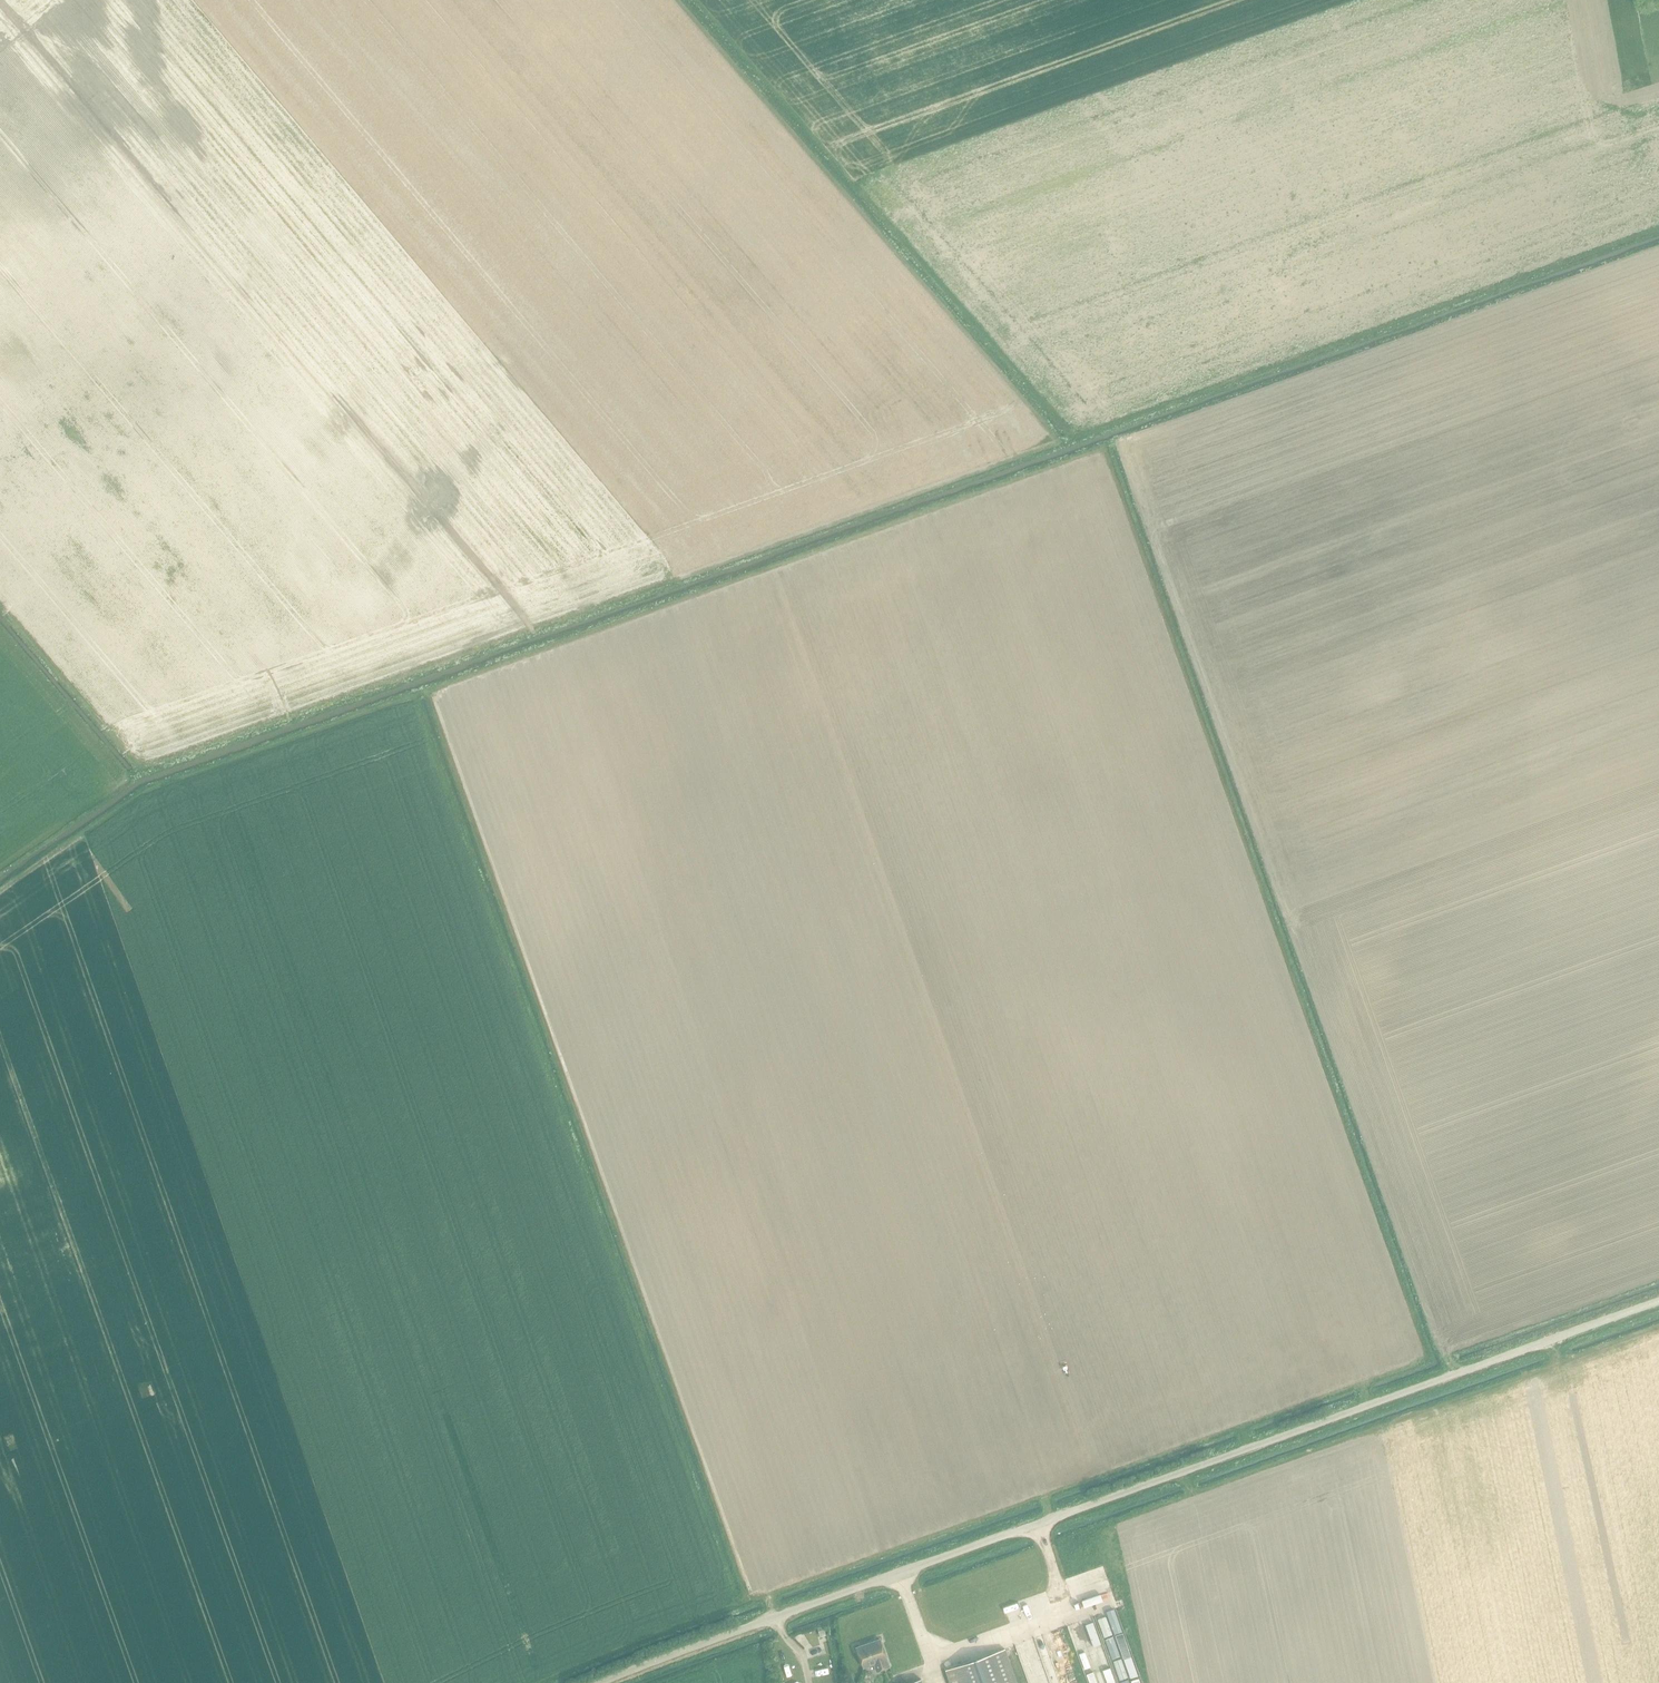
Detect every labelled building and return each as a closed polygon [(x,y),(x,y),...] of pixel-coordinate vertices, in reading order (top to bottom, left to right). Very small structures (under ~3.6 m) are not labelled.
[(1013,1597),(1017,1612),(1025,1610),(1021,1595),(1013,1597)] [(1045,1627),(1037,1631),(1041,1640),(1049,1636),(1045,1627)] [(809,1640),(815,1637),(810,1628),(804,1631),(809,1640)] [(877,1671),(889,1666),(887,1659),(880,1639),(857,1647),(864,1667),(874,1663),(877,1671)] [(946,1670),(951,1682),(1017,1682),(1005,1649),(946,1670)] [(820,1669),(835,1664),(833,1658),(818,1662),(820,1669)]
